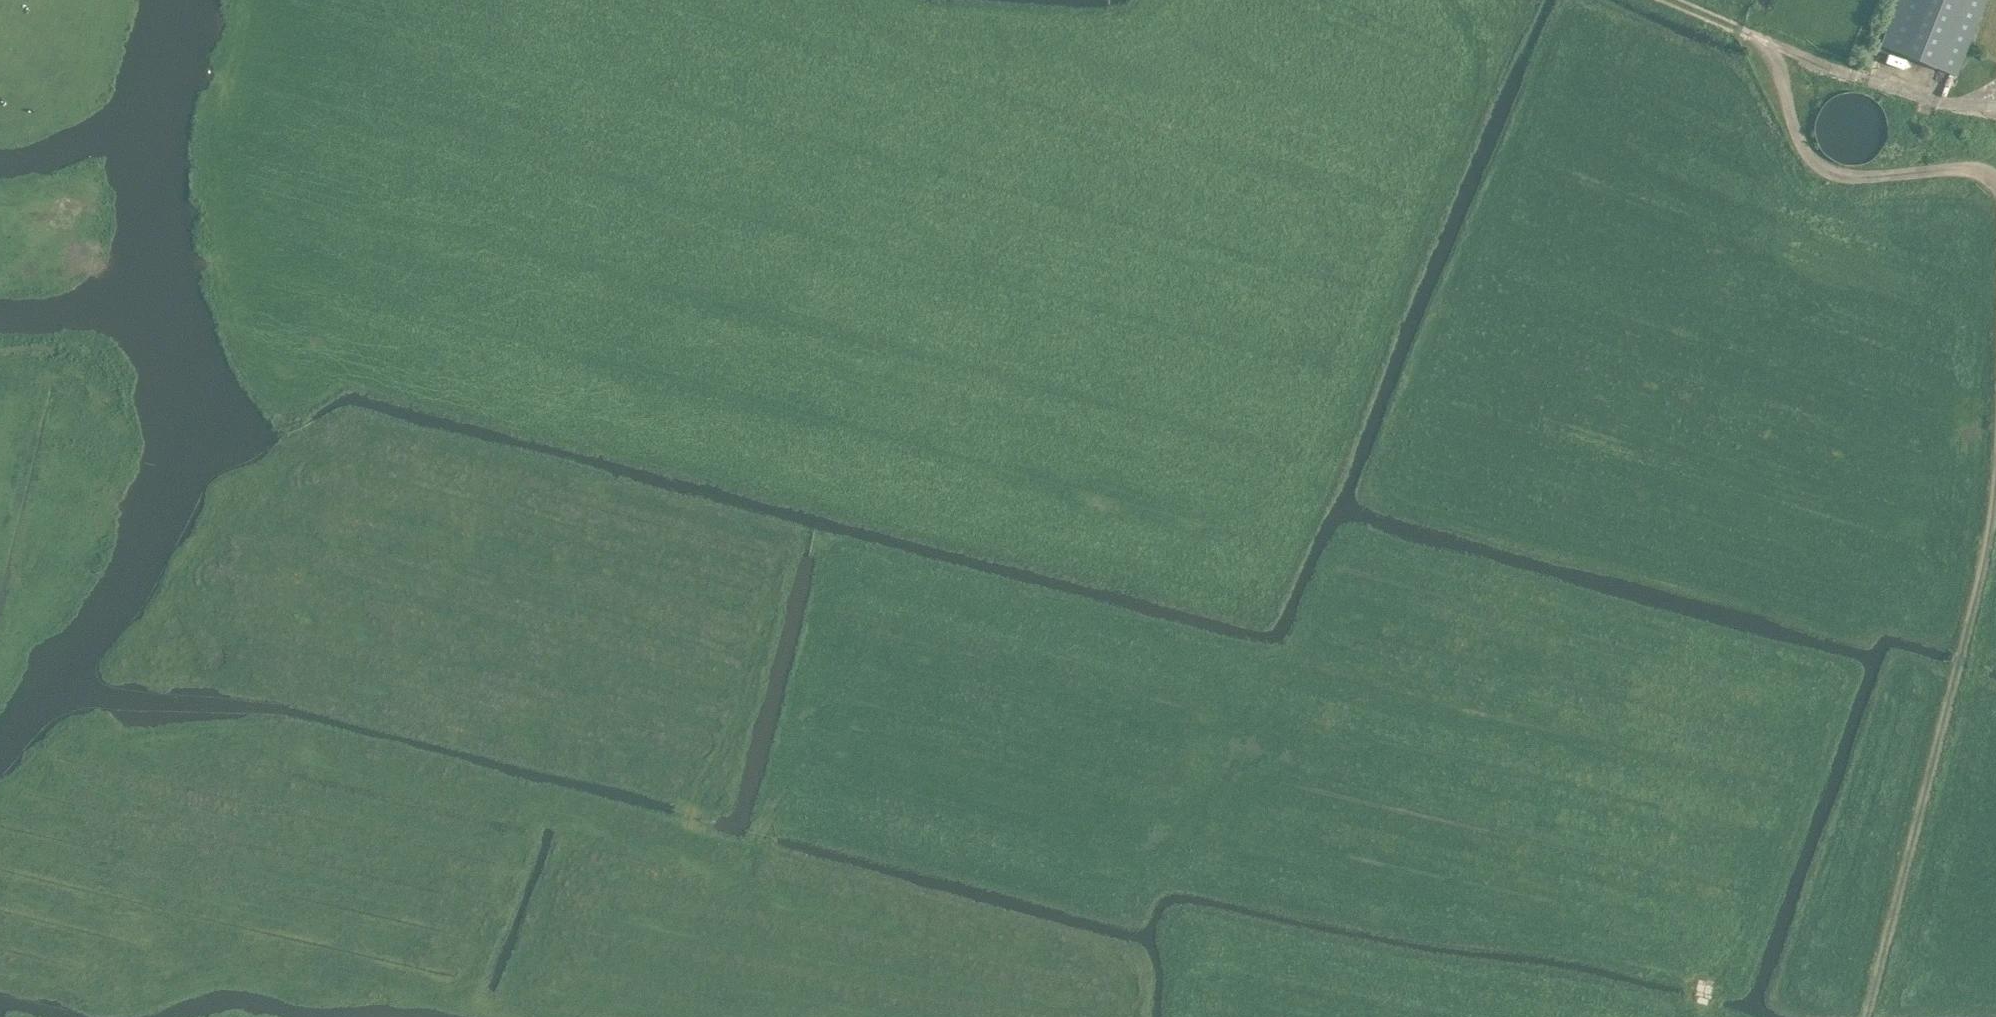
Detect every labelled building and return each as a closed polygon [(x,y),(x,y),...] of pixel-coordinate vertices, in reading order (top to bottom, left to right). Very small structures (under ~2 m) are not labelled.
[(1957,73),(1986,0),(1898,0),(1881,43),(1957,73)]
